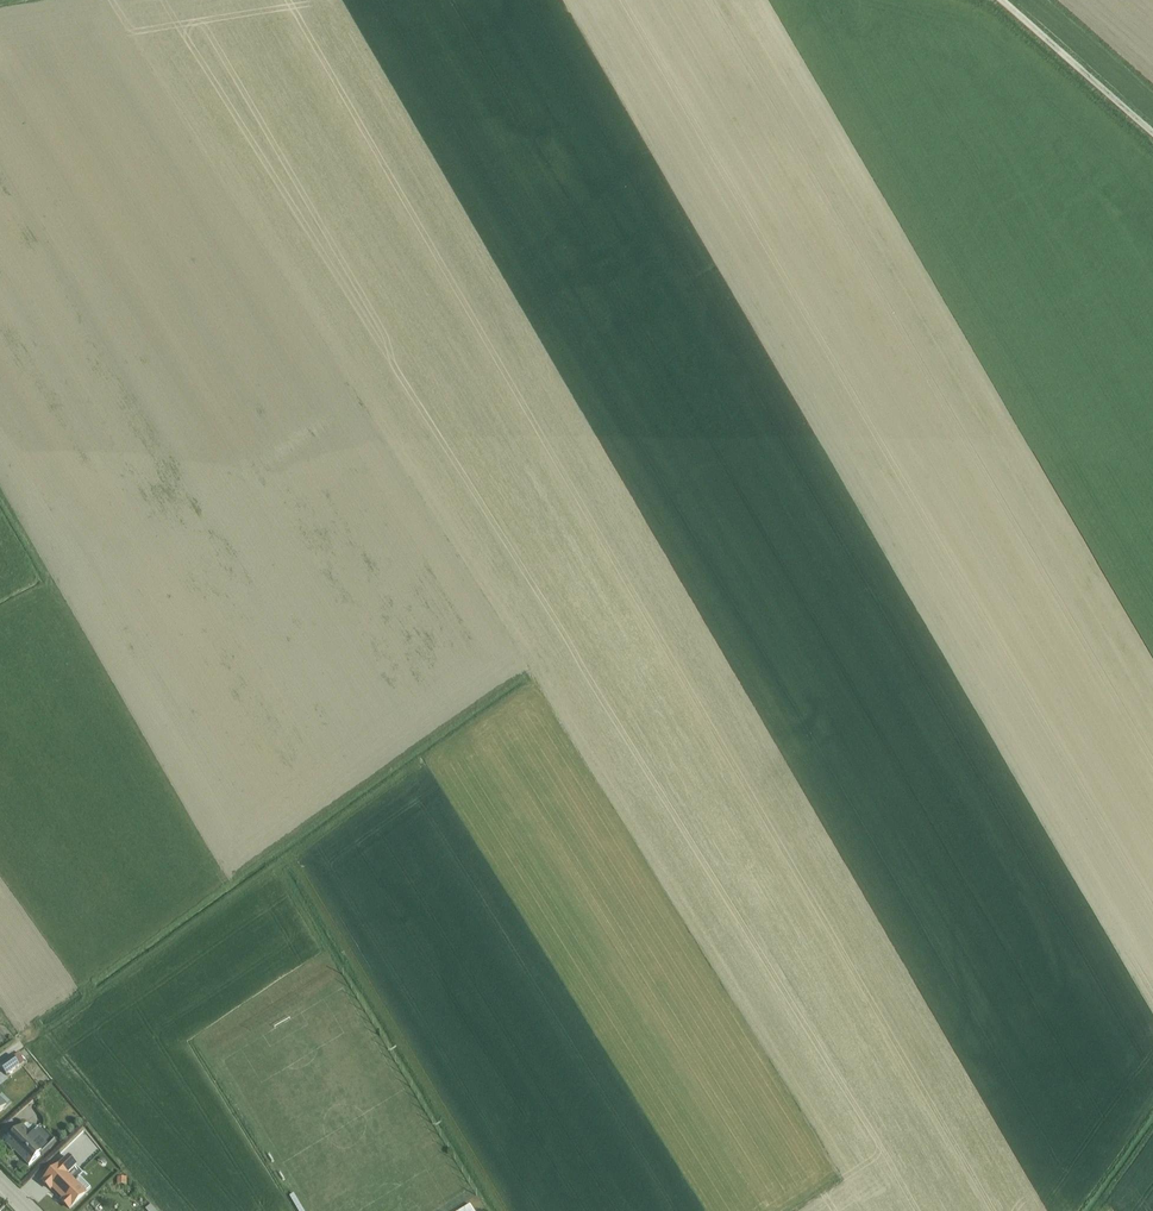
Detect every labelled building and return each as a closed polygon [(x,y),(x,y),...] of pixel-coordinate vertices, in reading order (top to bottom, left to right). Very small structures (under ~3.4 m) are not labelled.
[(20,1053),(2,1065),(9,1076),(27,1064),(20,1053)] [(35,1078),(42,1071),(37,1066),(30,1074),(35,1078)] [(9,1109),(0,1100),(0,1119),(9,1109)] [(27,1135),(13,1150),(30,1165),(44,1150),(27,1135)] [(44,1179),(70,1209),(84,1196),(66,1176),(79,1164),(71,1155),(44,1179)] [(127,1186),(128,1178),(119,1177),(118,1185),(127,1186)]
